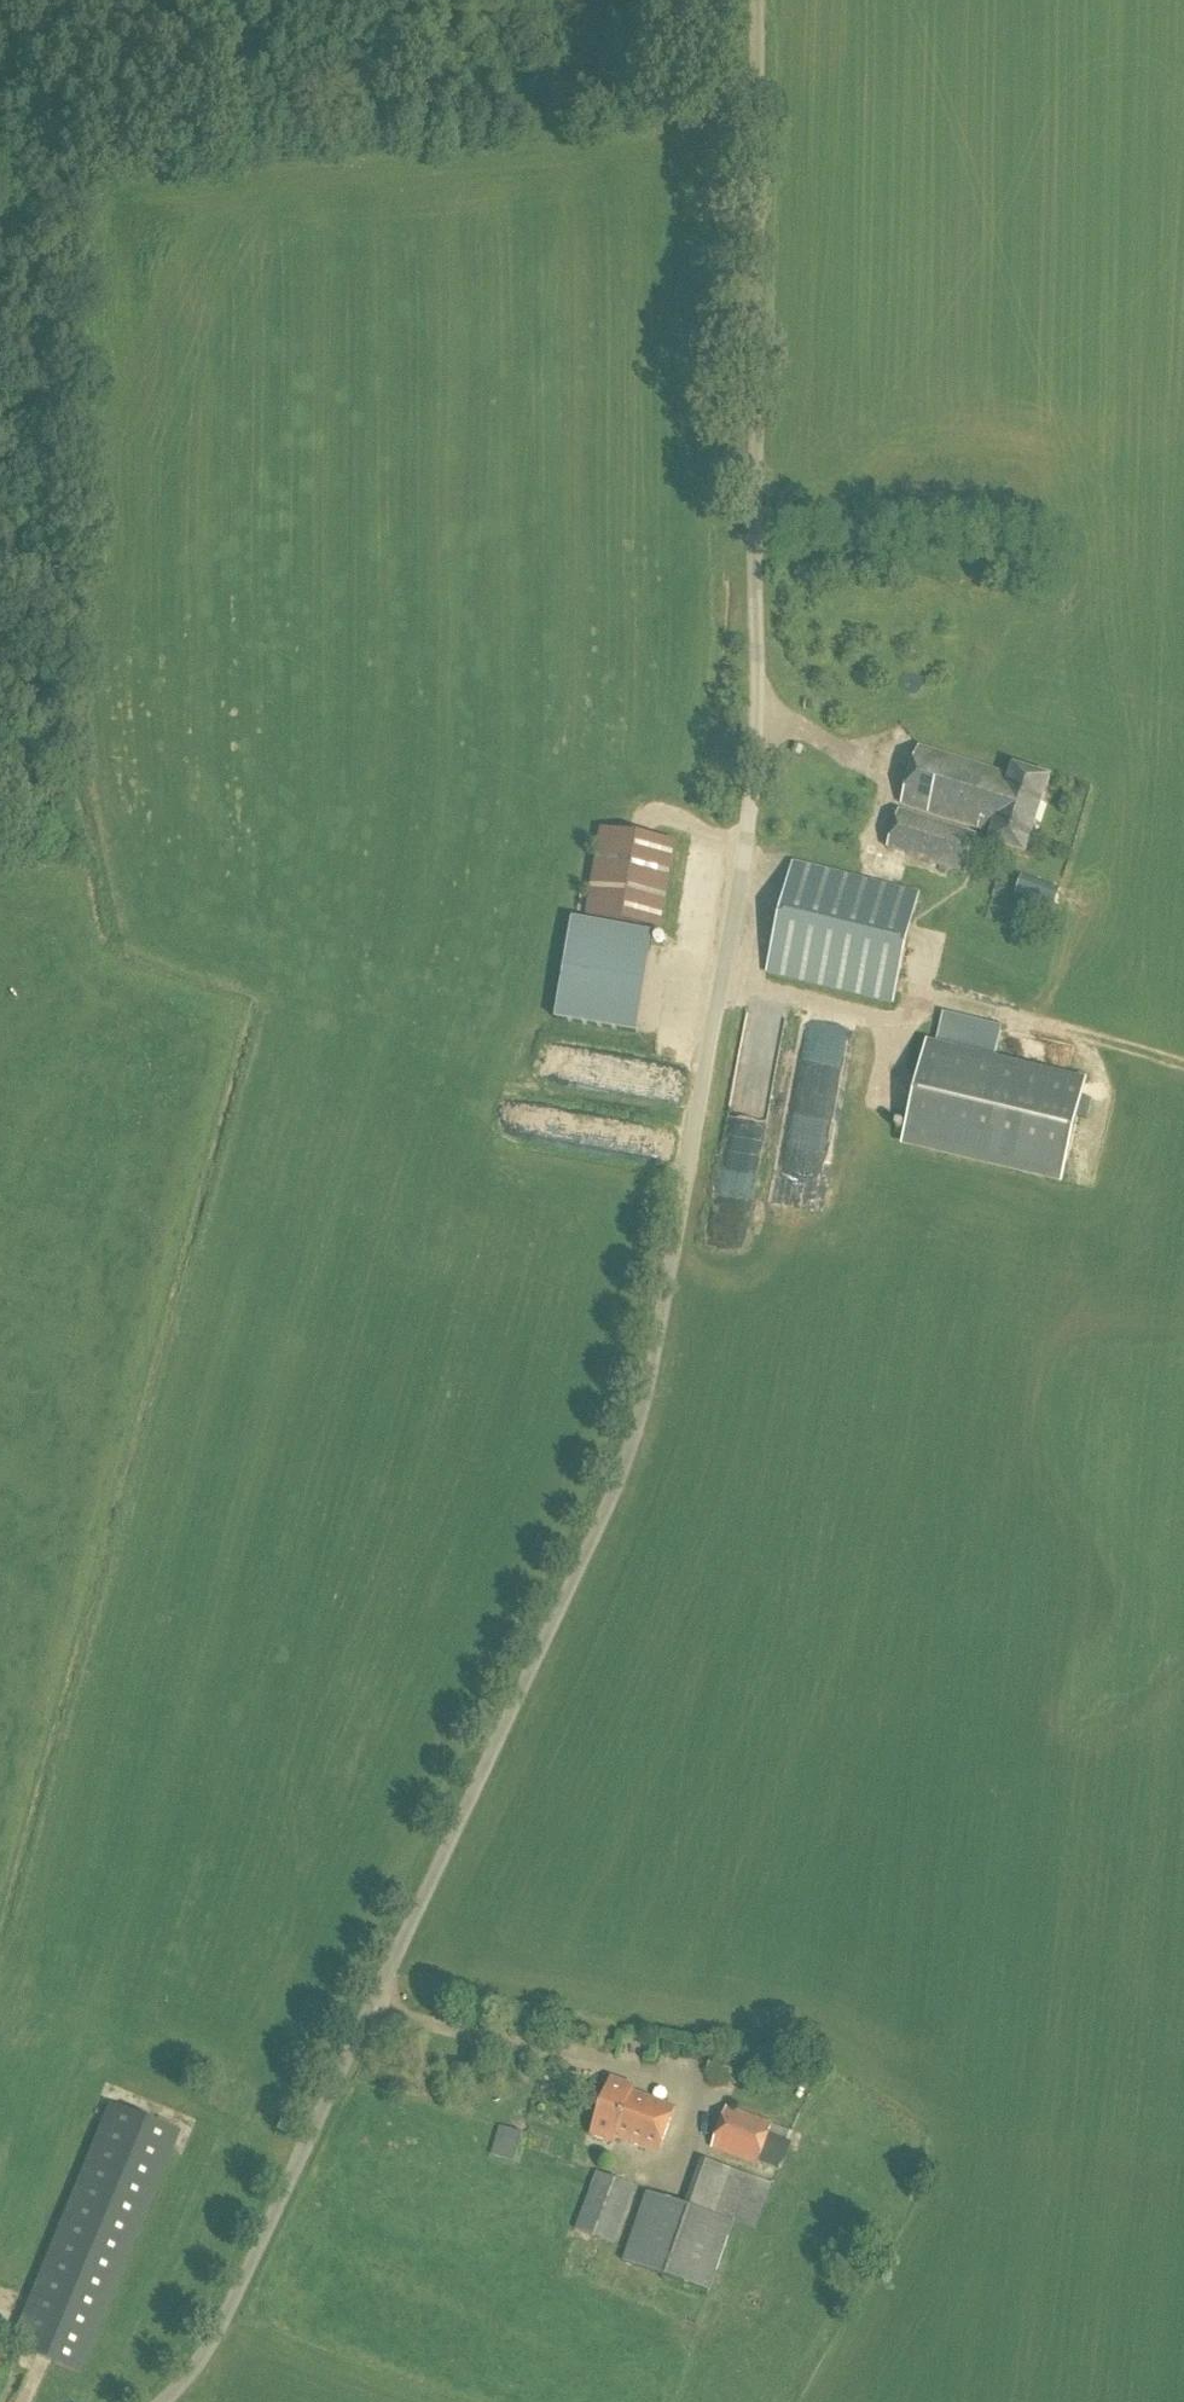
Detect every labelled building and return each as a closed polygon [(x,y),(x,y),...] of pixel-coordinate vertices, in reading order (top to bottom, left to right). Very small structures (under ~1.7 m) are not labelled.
[(1010,776),(919,750),(901,805),(992,834),(988,844),(992,845),(992,849),(1002,852),(1005,849),(1025,855),(1050,779),(1013,766),(1010,776)] [(964,874),(976,837),(899,812),(887,849),(964,874)] [(659,929),(674,841),(602,829),(587,917),(659,929)] [(893,1003),(919,896),(793,865),(767,972),(893,1003)] [(1031,901),(1038,904),(1052,909),(1059,891),(1038,883),(1031,901)] [(1062,1180),(1085,1086),(926,1048),(903,1142),(1062,1180)] [(659,2155),(676,2109),(632,2093),(634,2087),(611,2079),(590,2137),(614,2145),(616,2139),(659,2155)] [(77,2375),(177,2133),(109,2105),(10,2347),(77,2375)] [(782,2173),(792,2143),(790,2142),(793,2133),(727,2108),(712,2148),(758,2165),(758,2164),(782,2173)] [(515,2162),(523,2133),(499,2126),(491,2156),(515,2162)] [(756,2231),(772,2186),(749,2178),(702,2161),(685,2207),(648,2193),(623,2262),(708,2293),(733,2223),(756,2231)] [(614,2245),(636,2187),(596,2172),(574,2230),(614,2245)]
